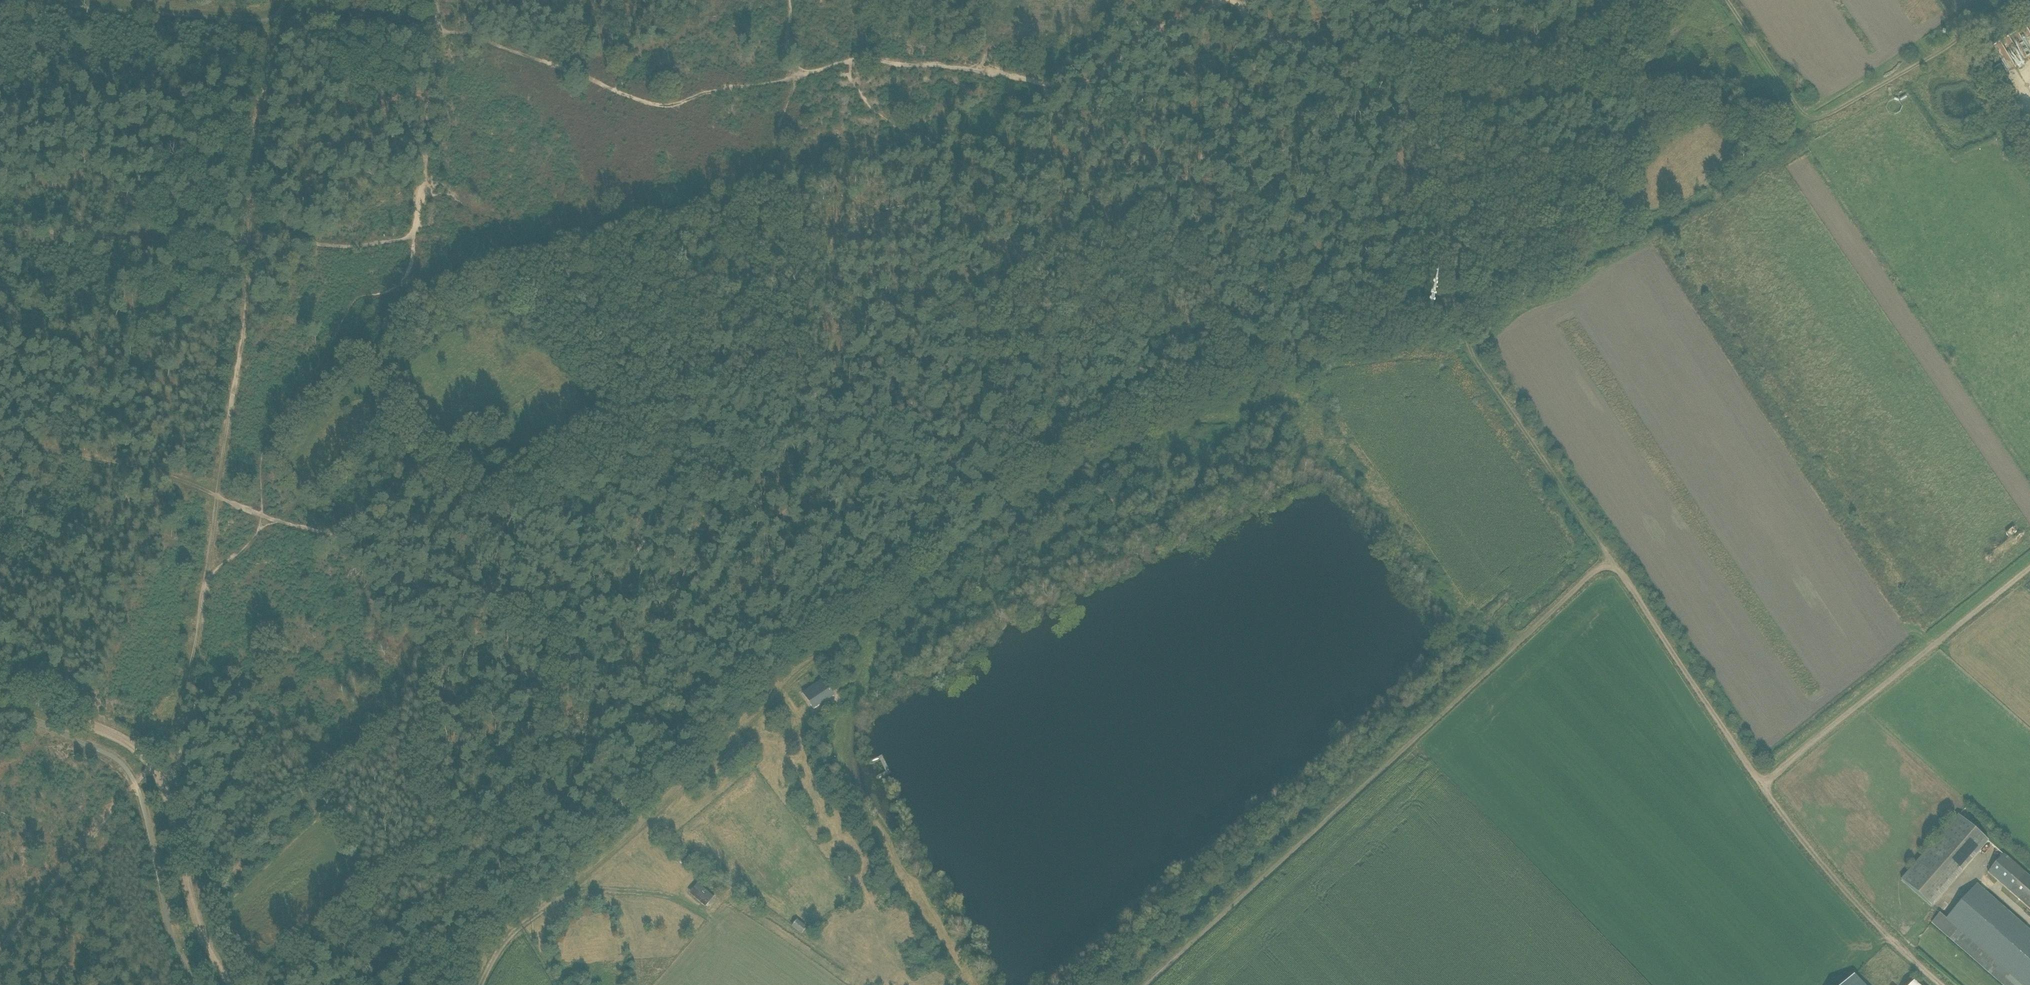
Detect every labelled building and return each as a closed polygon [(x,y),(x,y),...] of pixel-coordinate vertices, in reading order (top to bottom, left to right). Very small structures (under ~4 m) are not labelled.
[(2029,45),(2029,25),(2021,29),(2028,45),(2029,45)] [(1435,305),(1438,315),(1444,313),(1441,303),(1435,305)] [(1422,309),(1416,311),(1419,321),(1425,319),(1422,309)] [(834,696),(823,678),(802,692),(813,710),(834,696)] [(1932,907),(1989,842),(1959,815),(1901,880),(1932,907)] [(829,849),(840,848),(839,840),(828,841),(829,849)] [(2004,854),(1988,873),(2029,909),(2029,877),(2004,854)] [(714,897),(698,883),(693,889),(709,903),(714,897)] [(1931,923),(1932,923),(1991,974),(2003,984),(2029,984),(2029,930),(1978,884),(1953,912),(1947,919),(1940,913),(1931,923)] [(800,934),(806,927),(797,919),(791,926),(800,934)] [(894,932),(896,937),(904,934),(902,929),(894,932)] [(890,960),(884,964),(889,972),(895,968),(890,960)] [(1854,975),(1844,984),(1864,984),(1854,975)]
